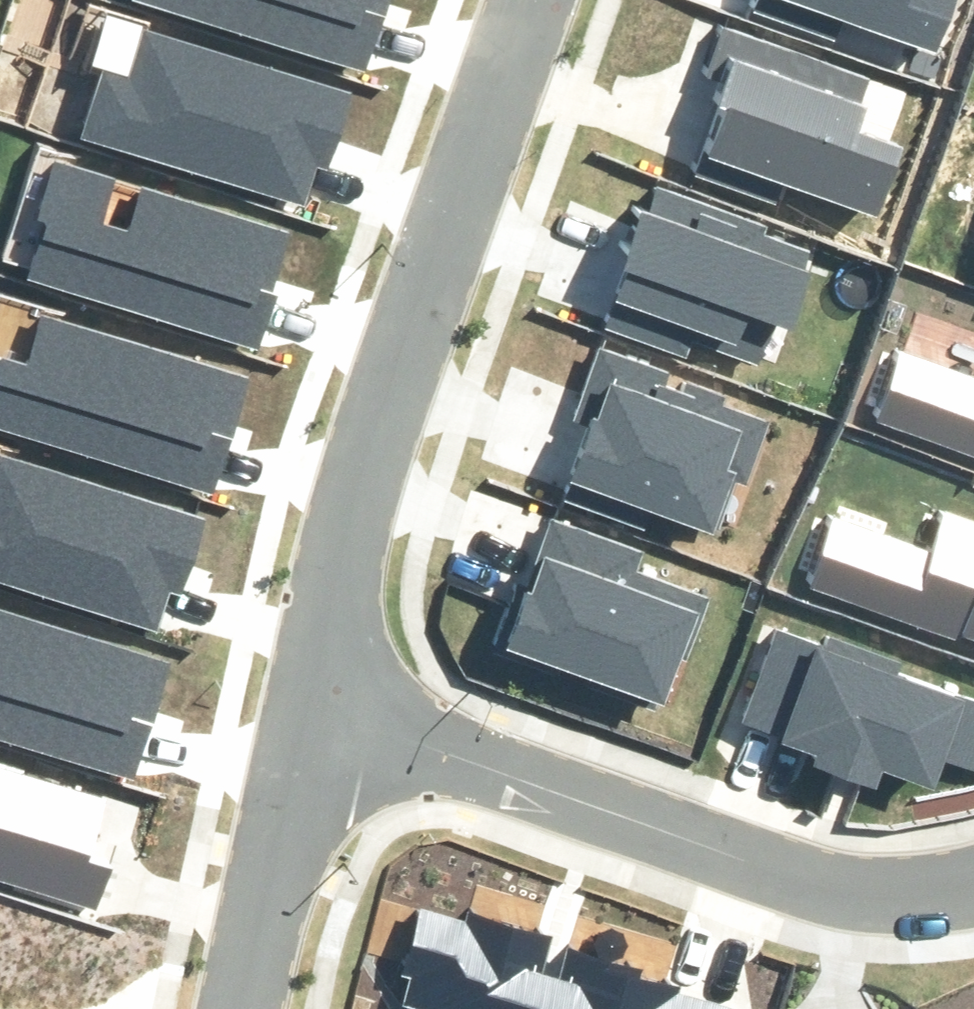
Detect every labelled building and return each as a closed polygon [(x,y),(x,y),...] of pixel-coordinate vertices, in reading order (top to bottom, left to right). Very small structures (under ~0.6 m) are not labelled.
[(365,77),(391,0),(134,0),(365,77)] [(753,13),(835,43),(844,18),(940,53),(960,0),(757,0),(753,13)] [(862,107),(871,80),(723,28),(706,76),(727,83),(695,174),(782,204),(787,189),(883,222),(908,151),(864,136),(873,111),(862,107)] [(82,140),(304,202),(315,165),(333,170),(354,94),(146,37),(133,81),(101,73),(82,140)] [(28,281),(255,353),(275,292),(269,290),(288,234),(145,189),(129,236),(98,226),(112,181),(53,162),(34,221),(46,225),(28,281)] [(692,343),(760,365),(774,324),(790,329),(816,251),(766,234),(769,225),(653,188),(606,333),(687,359),(692,343)] [(209,497),(248,380),(44,313),(27,365),(0,356),(0,428),(209,497)] [(874,424),(973,457),(973,377),(898,352),(874,424)] [(653,513),(715,534),(734,480),(750,485),(771,423),(721,406),(725,397),(686,384),(683,393),(664,387),(668,377),(597,353),(574,422),(591,428),(565,503),(647,530),(653,513)] [(158,630),(169,593),(186,598),(209,522),(0,459),(0,583),(158,630)] [(973,637),(973,530),(947,521),(936,552),(834,517),(810,588),(963,639),(964,634),(973,637)] [(502,651),(666,707),(704,595),(639,574),(646,554),(546,521),(502,651)] [(132,783),(171,666),(0,610),(0,740),(132,783)] [(973,770),(973,704),(897,677),(902,662),(830,637),(825,649),(774,632),(742,721),(783,736),(781,742),(817,755),(812,769),(878,792),(885,772),(936,789),(946,760),(973,770)] [(132,808),(0,767),(0,882),(99,913),(132,808)] [(639,983),(643,969),(570,947),(561,976),(544,971),(555,936),(468,910),(465,921),(424,908),(403,977),(412,979),(405,1005),(419,1008),(730,1008),(639,983)]
